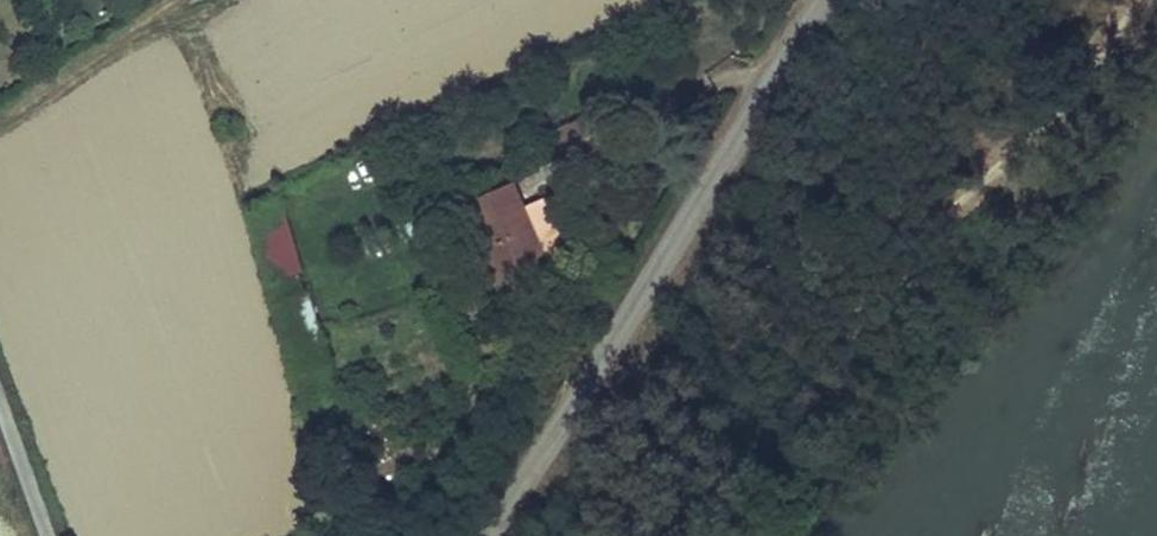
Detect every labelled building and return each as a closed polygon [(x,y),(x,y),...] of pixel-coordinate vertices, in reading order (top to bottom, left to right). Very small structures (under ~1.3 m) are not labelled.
[(518,208),(507,185),(458,207),(469,231),(479,227),(507,290),(552,271),(551,268),(527,210),(525,205),(518,208)] [(303,270),(282,192),(251,207),(270,280),(298,272),(303,270)] [(570,259),(545,199),(532,204),(533,207),(527,210),(551,268),(570,259)]
